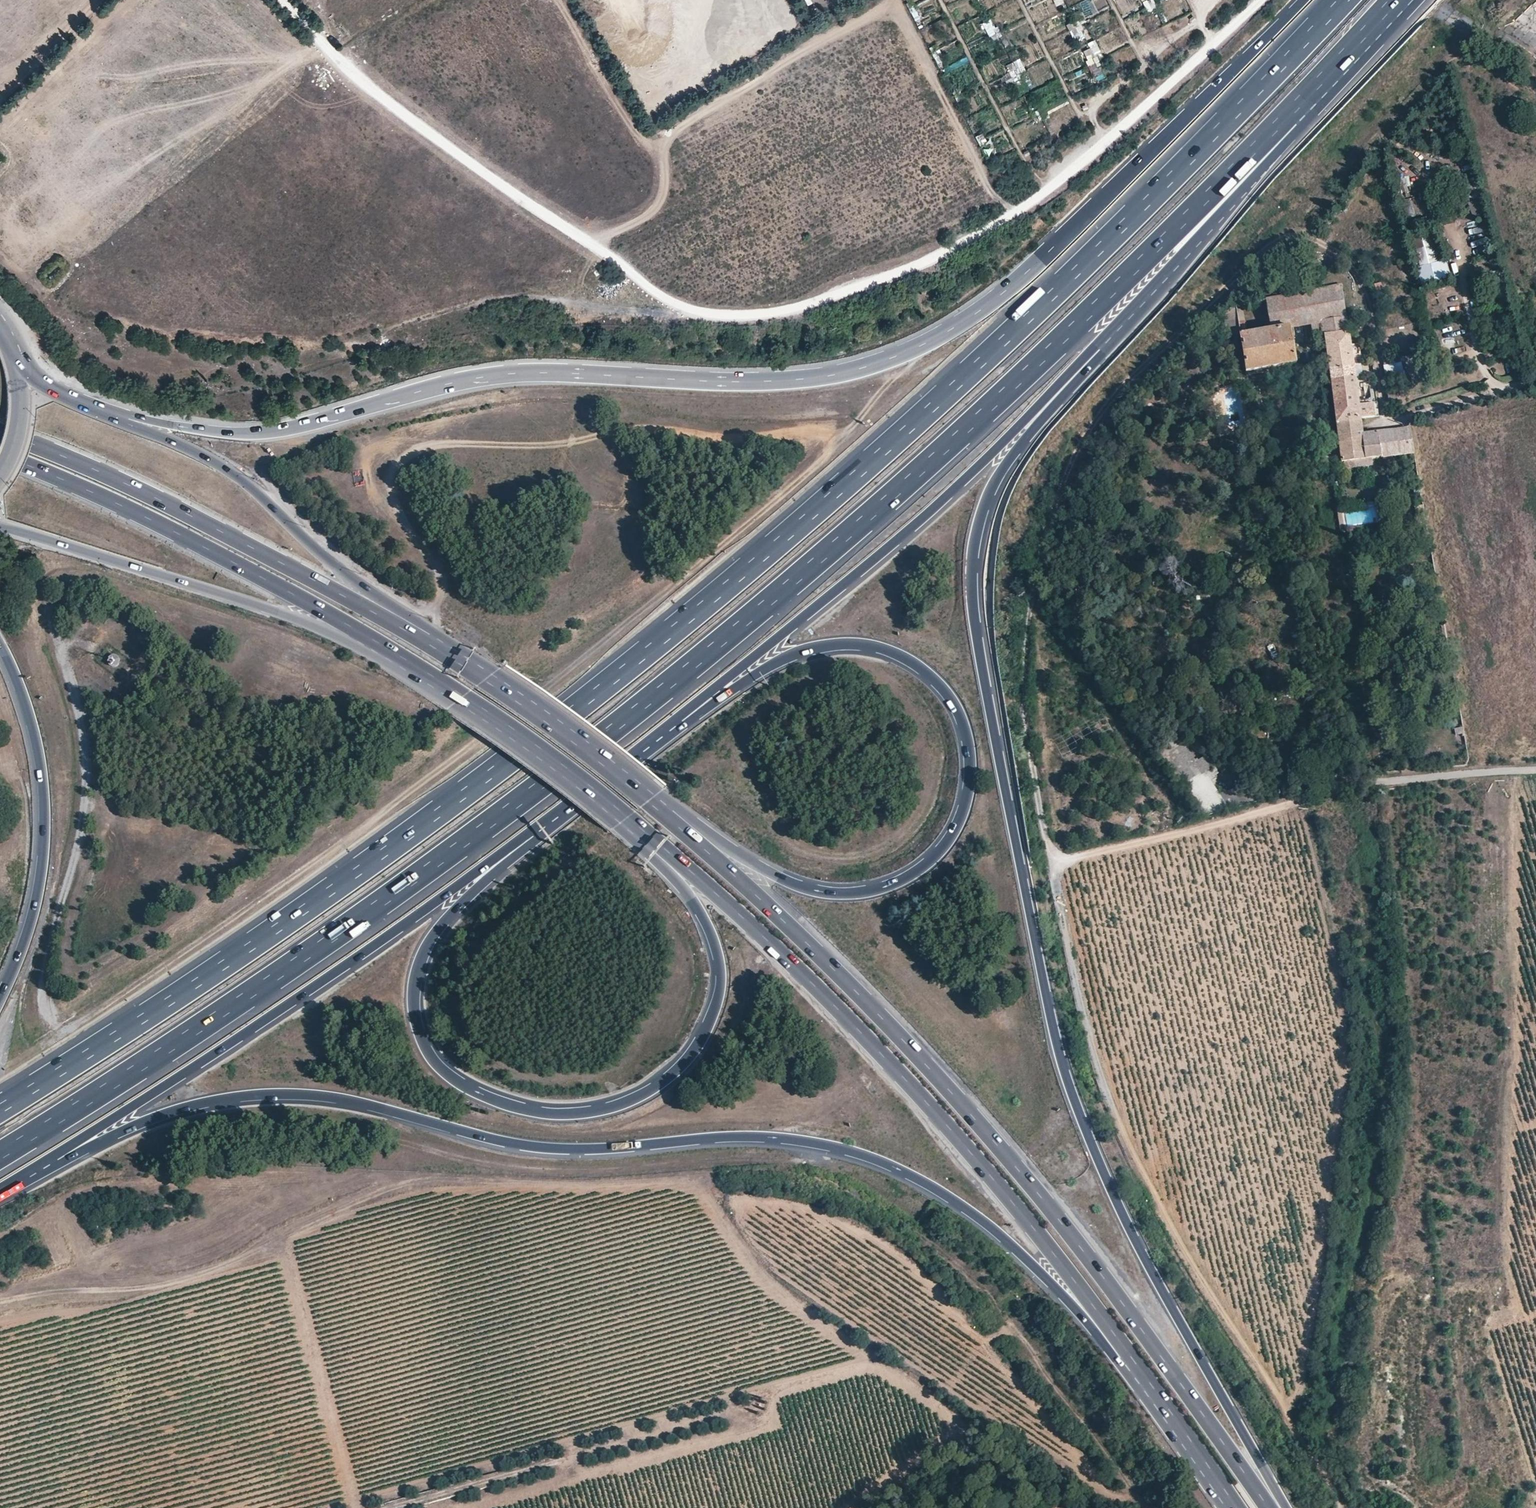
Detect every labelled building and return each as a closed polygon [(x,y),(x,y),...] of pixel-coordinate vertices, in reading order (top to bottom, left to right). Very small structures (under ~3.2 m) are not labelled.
[(1071,39),(1083,38),(1080,20),(1069,22),(1071,39)] [(1092,47),(1082,50),(1091,77),(1101,73),(1092,47)] [(1010,74),(1016,71),(1012,62),(1005,65),(1010,74)] [(656,79),(669,72),(664,63),(651,70),(656,79)] [(644,76),(649,84),(656,80),(651,72),(644,76)] [(1439,261),(1432,232),(1413,236),(1421,266),(1439,261)] [(1391,244),(1392,256),(1401,255),(1400,243),(1391,244)] [(1409,265),(1398,267),(1401,283),(1412,281),(1409,265)] [(1382,292),(1379,282),(1370,285),(1371,288),(1374,288),(1375,294),(1382,292)] [(1238,333),(1245,373),(1296,365),(1290,329),(1310,325),(1344,318),(1340,287),(1264,299),(1269,328),(1238,333)] [(1238,333),(1233,304),(1221,312),(1225,335),(1238,333)] [(1323,339),(1328,371),(1354,366),(1361,364),(1357,345),(1348,346),(1344,318),(1310,325),(1312,340),(1323,339)] [(1400,361),(1382,365),(1385,378),(1403,374),(1400,361)] [(1328,371),(1330,384),(1355,379),(1354,366),(1328,371)] [(1330,384),(1335,424),(1360,421),(1360,419),(1373,417),(1371,404),(1359,405),(1355,379),(1330,384)] [(1335,424),(1337,439),(1363,435),(1362,434),(1360,421),(1335,424)] [(1337,439),(1341,462),(1344,462),(1371,458),(1380,457),(1381,458),(1413,453),(1408,427),(1393,429),(1362,434),(1363,435),(1337,439)] [(1328,463),(1327,457),(1302,461),(1303,467),(1328,463)] [(1371,458),(1344,462),(1345,469),(1372,465),(1371,458)] [(118,664),(119,655),(109,654),(107,663),(118,664)] [(1189,750),(1166,767),(1181,788),(1191,781),(1204,772),(1189,750)]
